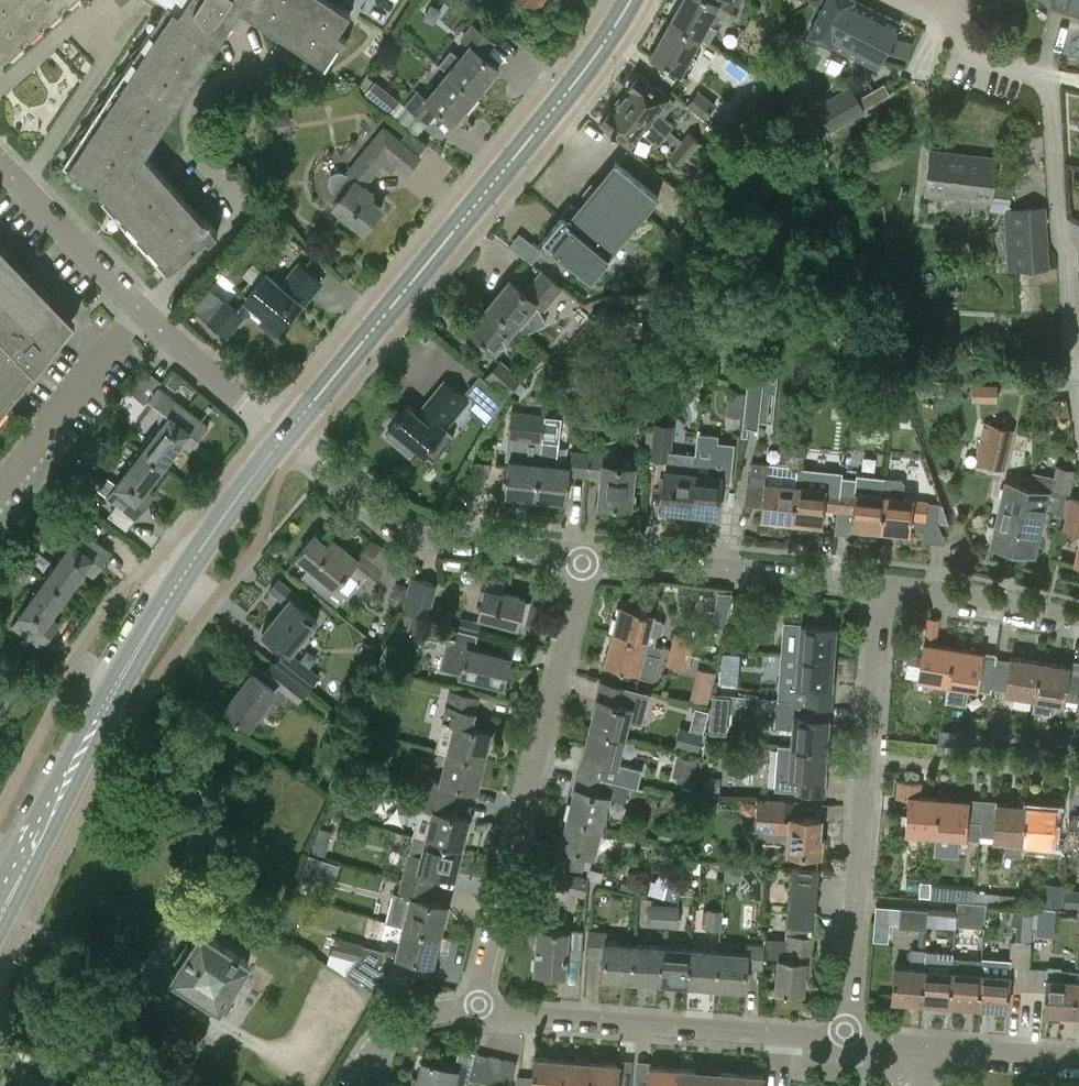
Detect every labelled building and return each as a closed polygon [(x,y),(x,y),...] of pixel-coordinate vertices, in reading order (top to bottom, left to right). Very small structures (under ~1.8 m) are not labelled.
[(1,57),(0,55),(7,49),(10,52),(25,39),(22,36),(28,30),(31,33),(43,23),(41,19),(47,13),(50,16),(62,6),(59,3),(62,0),(0,0),(0,58),(1,57)] [(168,3),(220,38),(239,9),(325,65),(338,46),(340,47),(348,39),(338,33),(350,14),(329,0),(164,0),(168,3)] [(699,37),(709,42),(717,28),(712,26),(719,13),(731,20),(738,6),(729,1),(730,0),(681,0),(670,20),(699,37)] [(808,34),(875,67),(882,55),(883,52),(886,45),(898,22),(856,0),(826,0),(808,34)] [(1069,0),(1049,0),(1047,6),(1066,11),(1069,0)] [(220,38),(168,3),(63,162),(98,185),(106,194),(102,198),(167,270),(206,235),(209,238),(218,230),(205,216),(204,217),(145,152),(220,38)] [(693,47),(699,37),(670,20),(650,55),(680,72),(688,76),(697,61),(697,58),(697,54),(696,50),(693,47)] [(449,73),(477,96),(500,68),(485,55),(495,43),(475,25),(463,39),(471,45),(449,73)] [(886,45),(883,52),(882,55),(907,61),(912,40),(896,36),(893,47),(886,45)] [(455,122),(477,96),(449,73),(427,99),(419,92),(409,105),(429,122),(440,109),(455,122)] [(623,99),(666,133),(677,142),(691,153),(690,154),(693,157),(703,144),(687,132),(682,139),(669,129),(673,124),(661,115),(657,120),(654,117),(669,97),(640,74),(629,88),(631,89),(623,99)] [(375,82),(365,94),(390,114),(400,102),(375,82)] [(704,118),(715,104),(696,89),(685,102),(704,118)] [(833,126),(864,108),(879,99),(875,92),(845,110),(836,96),(821,105),(833,126)] [(658,143),(666,133),(623,99),(615,110),(613,108),(602,122),(631,145),(647,125),(651,128),(646,134),(658,143)] [(277,125),(289,123),(287,110),(275,112),(277,125)] [(732,114),(722,126),(737,137),(747,125),(732,114)] [(330,188),(333,192),(341,198),(334,206),(364,230),(382,208),(370,198),(374,193),(365,186),(389,157),(407,172),(420,156),(420,155),(427,146),(408,131),(401,140),(385,127),(346,175),(342,173),(339,172),(334,174),(331,176),(329,180),(328,184),(330,188)] [(244,134),(228,128),(223,144),(238,149),(244,134)] [(684,169),(693,157),(690,154),(691,153),(677,142),(667,156),(684,169)] [(996,158),(930,150),(925,193),(1008,203),(1010,188),(993,186),(996,158)] [(568,259),(569,258),(591,277),(659,195),(617,161),(578,208),(572,202),(542,238),(568,259)] [(701,164),(693,174),(701,180),(708,170),(701,164)] [(1004,210),(1008,271),(1049,269),(1045,207),(1004,210)] [(521,231),(512,245),(531,256),(539,242),(521,231)] [(1,403),(6,407),(75,320),(17,260),(13,265),(1,253),(6,248),(0,242),(0,322),(12,334),(7,338),(0,331),(0,405),(1,403)] [(267,273),(247,298),(267,314),(262,320),(276,332),(300,303),(303,306),(322,282),(300,264),(282,285),(267,273)] [(490,303),(524,332),(548,320),(540,305),(544,309),(561,288),(540,271),(524,290),(510,278),(490,303)] [(208,320),(220,330),(236,310),(237,310),(225,300),(224,301),(208,320)] [(186,319),(196,307),(188,301),(179,312),(186,319)] [(526,333),(524,332),(490,303),(470,327),(496,349),(512,331),(521,339),(526,333)] [(502,357),(487,374),(507,391),(521,374),(502,357)] [(743,415),(741,435),(747,436),(748,426),(758,427),(759,420),(773,422),(779,360),(749,357),(746,391),(743,415)] [(144,449),(164,465),(182,442),(191,449),(209,425),(181,403),(181,402),(159,385),(161,383),(147,370),(133,387),(148,399),(149,399),(160,407),(162,426),(144,449)] [(470,406),(491,423),(508,395),(481,372),(466,390),(476,399),(470,406)] [(421,448),(426,452),(434,458),(455,432),(447,425),(468,399),(445,380),(419,412),(409,403),(392,424),(396,427),(391,432),(417,453),(421,448)] [(972,385),(972,401),(996,401),(996,385),(972,385)] [(746,391),(729,389),(726,413),(743,415),(746,391)] [(834,405),(833,415),(846,416),(847,406),(834,405)] [(895,406),(894,418),(904,419),(905,419),(907,407),(905,407),(895,406)] [(505,492),(536,495),(545,414),(514,410),(509,459),(505,492)] [(587,475),(589,453),(570,451),(569,465),(557,464),(563,415),(545,414),(536,495),(566,498),(569,473),(587,475)] [(663,509),(691,511),(697,452),(672,450),(675,423),(655,421),(652,458),(668,460),(667,469),(663,509)] [(983,421),(974,462),(1005,468),(1014,427),(983,421)] [(146,488),(164,465),(144,449),(108,495),(137,518),(155,495),(146,488)] [(729,455),(697,452),(691,511),(719,514),(721,500),(732,501),(734,475),(727,474),(729,455)] [(617,456),(589,453),(587,475),(602,476),(599,502),(630,505),(634,467),(616,465),(617,456)] [(74,463),(84,471),(89,465),(79,457),(74,463)] [(763,518),(793,522),(797,484),(796,484),(798,468),(794,464),(753,460),(751,480),(748,479),(746,503),(764,505),(763,518)] [(1074,470),(1057,466),(1052,490),(1069,493),(1074,470)] [(888,475),(886,495),(883,531),(912,534),(913,523),(927,525),(929,500),(916,498),(905,497),(906,482),(902,477),(888,475)] [(991,545),(1016,550),(1020,531),(1017,530),(1019,522),(1016,522),(1018,513),(1023,514),(1029,487),(1006,482),(991,545)] [(829,487),(797,484),(793,522),(825,525),(827,509),(842,510),(843,493),(829,491),(829,487)] [(1048,491),(1029,487),(1023,514),(1018,513),(1016,522),(1019,522),(1017,530),(1020,531),(1016,550),(1033,554),(1048,491)] [(857,494),(843,493),(842,510),(855,512),(853,528),(883,531),(886,495),(857,492),(857,494)] [(1071,497),(1064,528),(1078,532),(1078,498),(1071,497)] [(83,530),(49,578),(69,593),(85,570),(95,577),(113,552),(83,530)] [(349,595),(364,577),(371,583),(383,569),(362,552),(357,558),(334,538),(329,544),(317,534),(301,554),(312,563),(303,575),(337,603),(346,593),(349,595)] [(437,584),(412,577),(402,612),(428,619),(437,584)] [(69,593),(49,578),(14,626),(44,647),(61,624),(51,617),(69,593)] [(488,578),(485,587),(477,617),(516,628),(525,598),(503,592),(506,583),(488,578)] [(274,664),(307,690),(319,675),(290,652),(316,618),(291,598),(296,592),(280,579),(270,591),(285,603),(261,632),(285,651),(274,664)] [(396,583),(394,594),(405,596),(407,585),(396,583)] [(718,592),(716,604),(730,607),(731,598),(732,593),(718,592)] [(622,604),(615,633),(656,644),(659,633),(663,632),(665,627),(665,622),(663,619),(653,616),(654,613),(622,604)] [(461,617),(459,626),(479,631),(481,622),(461,617)] [(727,644),(743,646),(745,620),(730,618),(727,644)] [(917,679),(947,684),(953,646),(935,643),(939,620),(927,618),(921,654),(908,653),(905,673),(918,675),(917,679)] [(802,625),(800,655),(834,658),(837,628),(802,625)] [(441,671),(459,676),(503,687),(510,658),(474,649),(477,635),(448,627),(444,642),(448,643),(441,671)] [(664,646),(656,644),(615,633),(607,663),(638,672),(637,673),(656,678),(661,655),(664,655),(665,649),(663,648),(664,646)] [(674,633),(671,648),(686,652),(687,651),(689,640),(690,637),(674,633)] [(388,643),(380,660),(392,666),(400,649),(388,643)] [(983,651),(953,646),(947,684),(977,688),(979,672),(995,674),(998,662),(982,659),(983,651)] [(671,648),(667,664),(683,668),(686,652),(671,648)] [(834,658),(800,655),(797,686),(799,686),(798,701),(830,704),(834,658)] [(1010,664),(998,662),(995,674),(1008,677),(1005,693),(1035,698),(1041,660),(1011,655),(1010,664)] [(307,690),(274,664),(274,665),(270,662),(263,672),(244,658),(232,674),(244,683),(226,708),(248,725),(278,687),(298,703),(308,691),(307,690)] [(1035,698),(1032,711),(1050,714),(1055,711),(1056,702),(1063,703),(1066,686),(1078,688),(1078,664),(1070,662),(1070,665),(1041,660),(1035,698)] [(697,668),(695,677),(712,680),(714,672),(697,668)] [(592,729),(623,737),(631,707),(626,706),(631,686),(603,679),(596,703),(598,703),(592,729)] [(5,707),(15,689),(0,681),(0,704),(5,707)] [(447,753),(483,761),(491,732),(471,727),(479,696),(450,689),(442,721),(455,724),(447,753)] [(713,696),(712,707),(729,708),(730,697),(713,696)] [(830,704),(798,701),(779,700),(777,725),(794,726),(792,746),(826,749),(830,704)] [(698,750),(703,732),(680,726),(675,745),(698,750)] [(584,759),(580,774),(612,782),(623,737),(592,729),(584,759)] [(955,743),(956,731),(941,729),(940,742),(955,743)] [(826,749),(792,746),(780,745),(776,788),(822,792),(826,749)] [(416,791),(424,793),(452,800),(455,785),(476,790),(483,761),(447,753),(440,780),(420,775),(416,791)] [(685,757),(680,777),(693,780),(698,760),(685,757)] [(630,786),(612,782),(580,774),(576,789),(569,817),(601,825),(608,797),(626,802),(630,786)] [(704,776),(702,790),(718,792),(720,777),(704,776)] [(906,832),(936,834),(939,797),(920,796),(922,782),(910,781),(897,779),(895,799),(909,801),(906,832)] [(433,810),(425,839),(462,848),(469,819),(448,814),(452,800),(424,793),(420,807),(433,810)] [(984,801),(939,797),(936,834),(935,848),(952,850),(953,836),(966,837),(966,832),(981,833),(984,801)] [(755,832),(774,833),(790,834),(788,851),(819,854),(820,840),(817,840),(818,819),(791,817),(791,819),(786,819),(787,802),(758,799),(755,832)] [(1027,805),(984,801),(981,833),(995,834),(994,840),(1005,840),(1004,854),(1022,856),(1023,842),(1024,842),(1027,805)] [(742,802),(742,808),(747,813),(754,813),(754,802),(742,802)] [(1056,807),(1027,805),(1024,842),(1053,844),(1053,839),(1069,840),(1071,812),(1056,811),(1056,807)] [(1071,812),(1069,840),(1078,841),(1078,812),(1071,812)] [(594,854),(601,825),(569,817),(562,846),(560,846),(556,862),(582,868),(586,852),(594,854)] [(409,852),(402,878),(430,886),(433,872),(454,877),(462,848),(425,839),(421,855),(409,852)] [(316,840),(313,851),(324,854),(327,844),(316,840)] [(309,855),(302,879),(315,883),(318,871),(320,872),(332,876),(336,863),(309,855)] [(728,866),(727,877),(738,878),(739,867),(728,866)] [(793,883),(819,885),(821,871),(794,869),(793,883)] [(584,895),(589,879),(560,871),(555,888),(584,895)] [(386,921),(403,925),(439,934),(447,905),(426,900),(430,886),(402,878),(398,895),(393,893),(386,921)] [(652,879),(649,892),(676,899),(679,886),(656,880),(652,879)] [(955,882),(954,900),(974,902),(975,884),(955,882)] [(793,883),(792,897),(818,899),(819,885),(793,883)] [(921,884),(920,897),(929,898),(930,885),(921,884)] [(1045,884),(1044,904),(1061,905),(1062,886),(1045,884)] [(1066,889),(1064,906),(1078,907),(1078,891),(1066,889)] [(999,893),(998,904),(1018,906),(1018,894),(999,893)] [(792,897),(791,912),(817,914),(818,899),(792,897)] [(960,902),(958,927),(984,929),(986,904),(960,902)] [(649,925),(663,925),(664,904),(651,903),(649,925)] [(664,904),(663,925),(678,926),(680,905),(664,904)] [(900,906),(900,908),(898,927),(925,929),(927,908),(900,906)] [(1038,907),(1038,908),(1037,926),(1037,934),(1053,935),(1055,908),(1038,907)] [(722,910),(709,908),(707,930),(720,931),(722,910)] [(945,910),(944,925),(957,926),(958,911),(945,910)] [(1015,911),(1014,924),(1016,924),(1033,925),(1034,912),(1015,911)] [(816,931),(817,914),(791,912),(789,929),(816,931)] [(297,934),(301,919),(286,914),(281,929),(297,934)] [(432,964),(439,934),(403,925),(399,942),(391,940),(386,942),(384,951),(336,939),(332,955),(356,961),(347,974),(376,994),(386,978),(383,967),(387,952),(432,964)] [(202,929),(172,975),(219,1006),(221,1004),(226,1008),(240,986),(235,982),(249,961),(202,929)] [(582,961),(584,946),(585,931),(569,930),(569,932),(538,929),(534,973),(564,975),(565,959),(582,961)] [(604,978),(631,980),(633,946),(606,944),(607,932),(591,931),(590,955),(605,956),(604,978)] [(764,937),(764,944),(763,957),(778,959),(776,991),(802,993),(804,972),(809,972),(812,936),(787,934),(787,939),(764,937)] [(1022,990),(1024,967),(1030,967),(1032,941),(1011,940),(1009,961),(984,959),(980,1006),(1009,1009),(1011,989),(1022,990)] [(762,967),(763,957),(764,944),(748,943),(747,953),(719,951),(716,986),(745,988),(746,966),(762,967)] [(661,948),(633,946),(631,980),(659,982),(661,948)] [(922,1002),(925,969),(927,948),(910,947),(909,968),(894,967),(892,1000),(922,1002)] [(690,950),(661,948),(659,982),(688,984),(690,950)] [(950,1004),(955,956),(954,956),(953,971),(938,970),(940,949),(927,948),(925,969),(922,1002),(950,1004)] [(719,951),(690,950),(688,984),(716,986),(719,951)] [(955,956),(950,1004),(980,1006),(984,959),(955,956)] [(1035,991),(1035,990),(1037,968),(1030,967),(1024,967),(1022,990),(1035,991)] [(1074,1014),(1077,980),(1047,978),(1048,969),(1037,968),(1035,990),(1035,991),(1046,992),(1045,1011),(1074,1014)] [(483,1077),(488,1055),(473,1052),(470,1065),(468,1077),(482,1080),(483,1077)] [(483,1077),(482,1080),(496,1084),(502,1058),(488,1055),(483,1077)] [(563,1060),(534,1057),(532,1075),(519,1074),(516,1085),(561,1085),(563,1060)] [(496,1084),(506,1085),(511,1085),(516,1062),(502,1058),(496,1084)] [(589,1085),(632,1085),(634,1059),(620,1058),(619,1065),(591,1062),(589,1085)] [(678,1069),(649,1067),(650,1060),(638,1059),(636,1085),(677,1085),(678,1069)] [(563,1060),(561,1085),(589,1085),(591,1062),(563,1060)] [(468,1077),(470,1065),(456,1062),(454,1069),(422,1061),(416,1085),(411,1084),(410,1085),(466,1085),(468,1077)] [(678,1069),(677,1085),(705,1085),(706,1071),(678,1069)] [(706,1071),(705,1085),(734,1085),(735,1073),(706,1071)] [(764,1076),(735,1073),(734,1085),(763,1085),(764,1076)]
